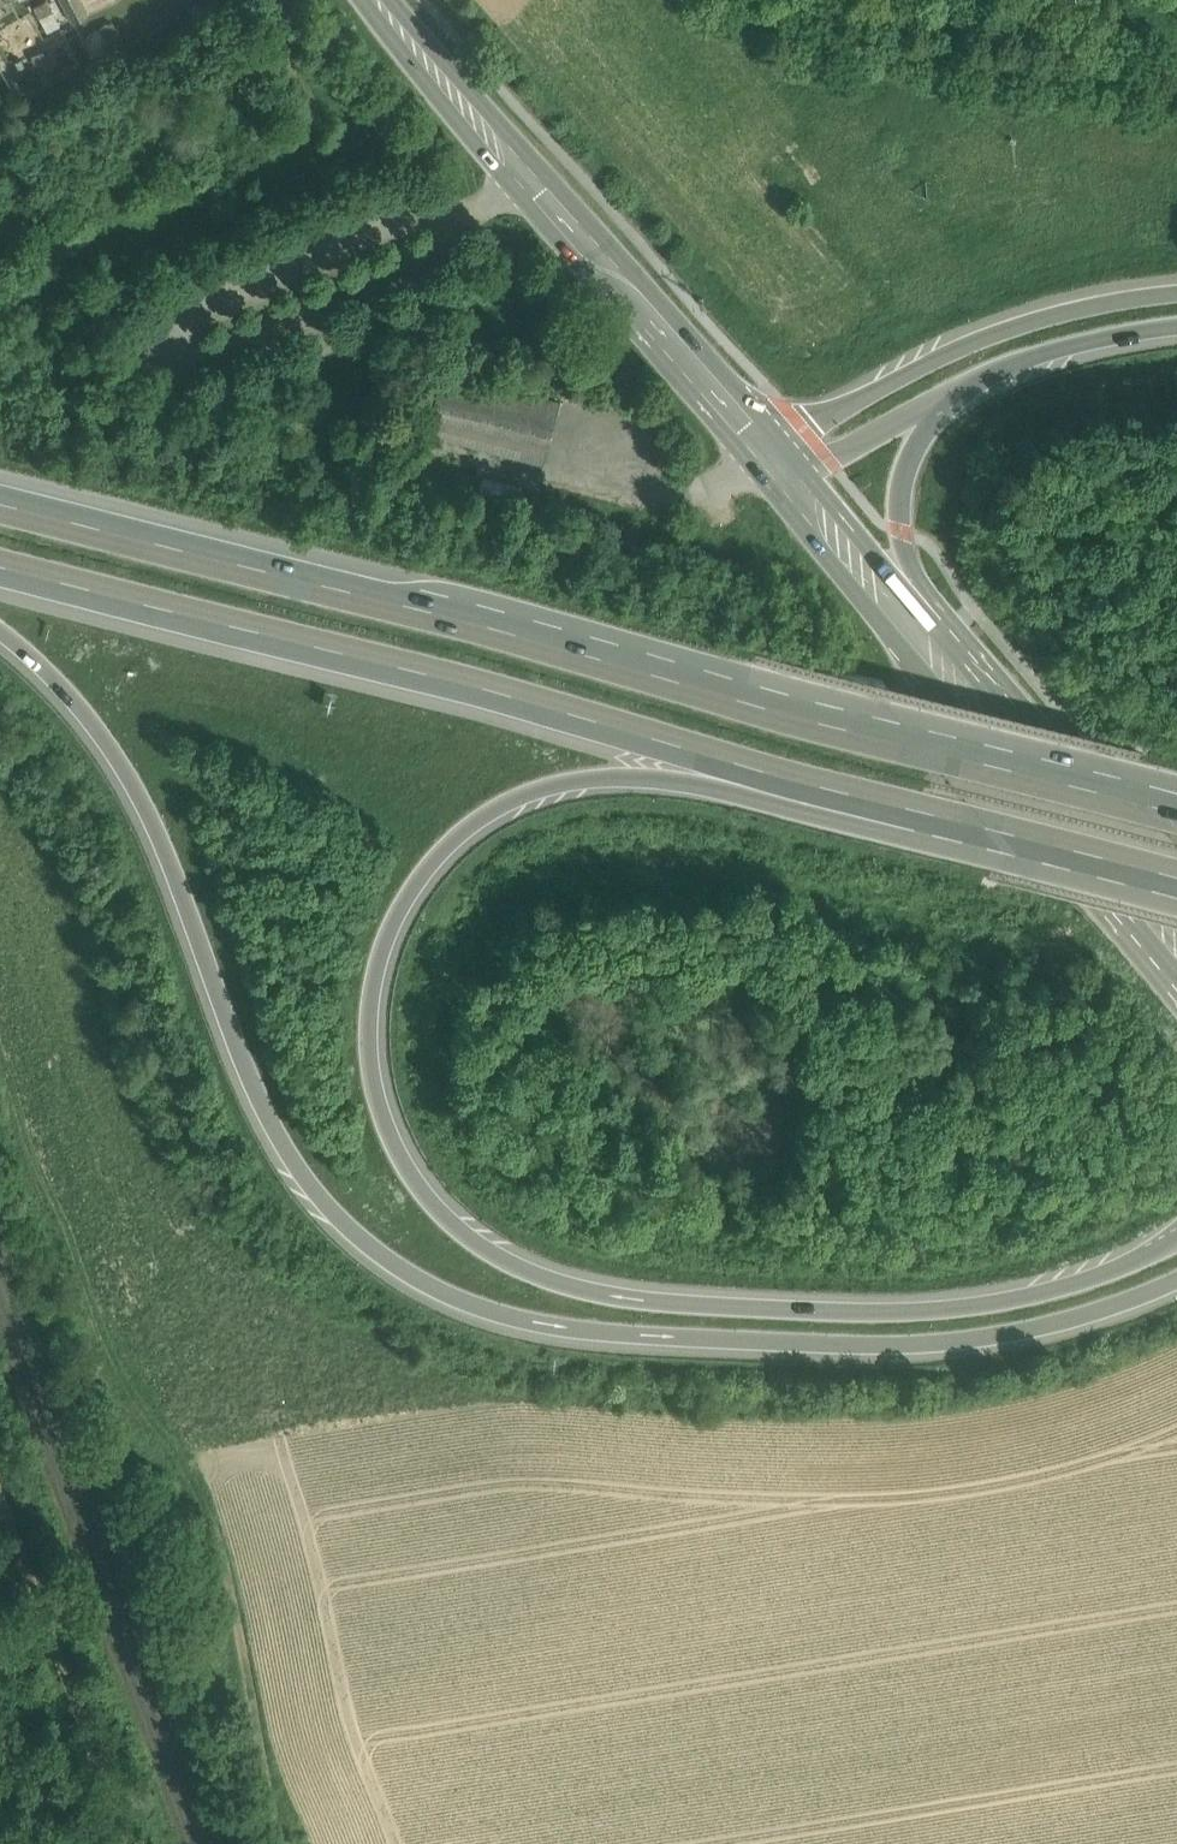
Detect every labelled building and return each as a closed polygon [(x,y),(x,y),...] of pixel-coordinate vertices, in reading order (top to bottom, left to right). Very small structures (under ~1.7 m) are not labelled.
[(79,23),(99,13),(93,0),(68,0),(79,23)]
